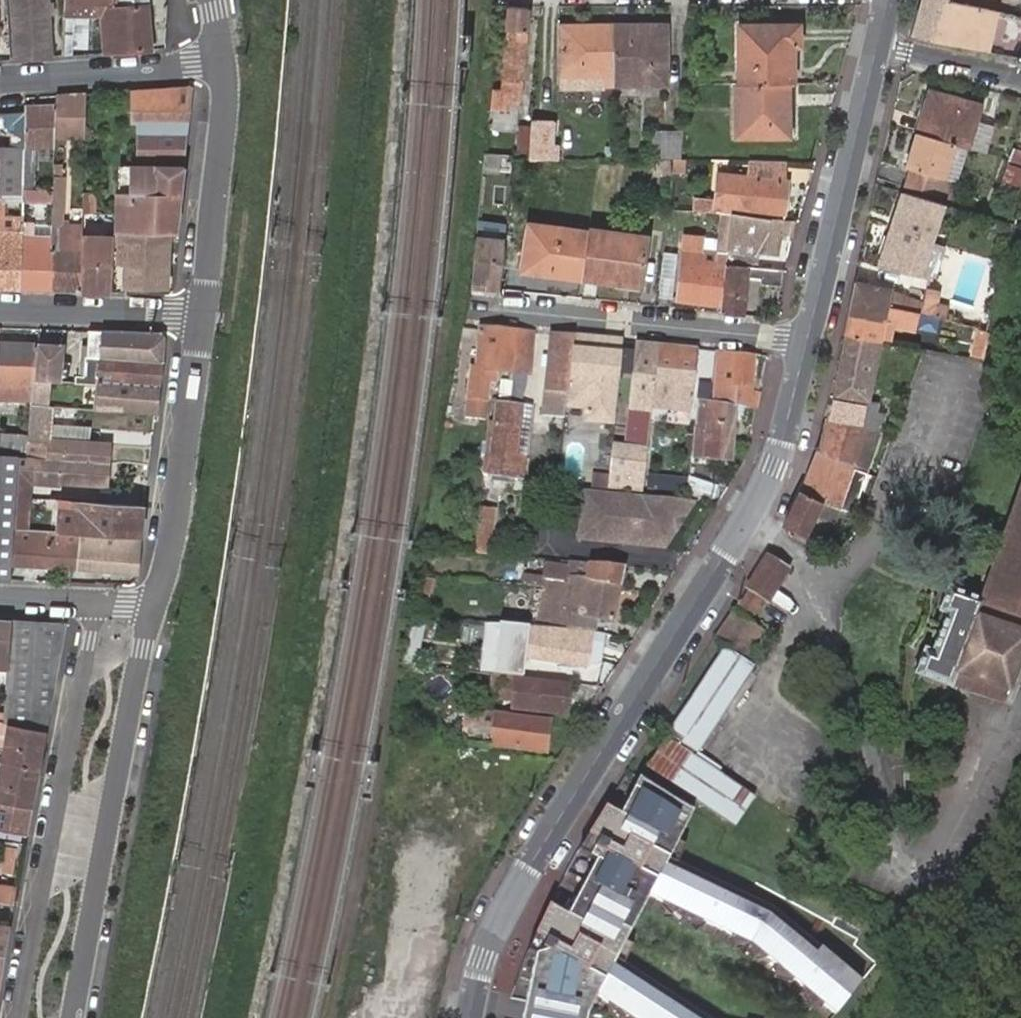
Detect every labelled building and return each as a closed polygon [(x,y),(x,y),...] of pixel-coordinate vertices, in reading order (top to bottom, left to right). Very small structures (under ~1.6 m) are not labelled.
[(19,60),(52,58),(48,0),(14,0),(19,60)] [(154,50),(151,0),(68,0),(67,16),(80,15),(77,46),(91,47),(93,14),(106,13),(109,54),(154,50)] [(955,0),(920,0),(911,35),(1009,56),(1020,59),(1020,18),(955,0)] [(527,6),(509,6),(502,78),(500,89),(493,88),(491,107),(509,110),(510,100),(517,101),(527,6)] [(77,46),(80,15),(67,16),(65,53),(76,54),(77,46)] [(737,26),(738,83),(777,84),(785,83),(785,47),(798,47),(798,25),(737,26)] [(663,26),(611,27),(611,86),(664,86),(663,26)] [(611,86),(611,27),(558,27),(558,77),(580,77),(581,70),(602,71),(602,86),(611,86)] [(777,84),(738,83),(734,84),(734,136),(787,136),(787,115),(778,116),(777,84)] [(131,92),(131,100),(131,123),(137,123),(136,165),(138,166),(185,167),(192,111),(195,88),(172,90),(131,92)] [(951,143),(961,146),(967,147),(974,117),(978,102),(929,89),(916,134),(951,143)] [(131,92),(106,94),(107,101),(131,100),(131,92)] [(69,97),(58,98),(58,110),(57,135),(68,136),(86,136),(88,95),(69,97)] [(57,135),(58,110),(29,109),(28,150),(56,151),(57,135)] [(967,147),(984,152),(992,122),(974,117),(967,147)] [(555,119),(532,119),(529,158),(558,159),(559,143),(554,143),(555,119)] [(679,160),(687,161),(687,133),(669,134),(668,160),(670,160),(679,160)] [(909,170),(905,187),(936,196),(951,143),(916,134),(906,169),(909,170)] [(936,196),(946,198),(961,146),(951,143),(936,196)] [(0,149),(0,288),(21,288),(22,238),(23,218),(2,217),(3,201),(24,202),(24,192),(25,149),(0,149)] [(1020,162),(1020,151),(1013,149),(1009,158),(1020,162)] [(56,168),(56,157),(47,156),(47,168),(56,168)] [(691,173),(691,160),(687,161),(679,160),(679,172),(690,172),(691,173)] [(780,182),(782,161),(746,161),(746,181),(756,182),(768,182),(780,182)] [(177,231),(185,167),(138,166),(136,165),(124,165),(123,192),(118,192),(117,211),(117,219),(116,229),(166,231),(177,231)] [(1009,166),(1002,183),(1017,187),(1020,173),(1020,169),(1009,166)] [(783,182),(780,182),(768,182),(756,182),(746,181),(715,180),(714,202),(714,215),(722,215),(730,215),(750,217),(750,212),(781,213),(783,183),(783,182)] [(53,239),(51,289),(81,290),(83,235),(60,234),(62,182),(55,181),(54,193),(54,203),(53,238),(53,239)] [(95,191),(84,190),(84,211),(94,211),(94,210),(94,208),(95,191)] [(916,276),(931,279),(939,250),(924,246),(937,202),(898,191),(876,268),(916,276)] [(54,193),(24,192),(24,202),(54,203),(54,193)] [(694,201),(694,213),(714,215),(714,202),(694,201)] [(725,265),(730,215),(722,215),(719,255),(718,265),(684,262),(680,300),(722,303),(725,265)] [(788,235),(792,219),(750,217),(730,215),(725,265),(755,267),(756,255),(776,256),(777,234),(788,235)] [(83,235),(81,290),(111,291),(113,255),(113,251),(114,236),(114,229),(116,229),(117,219),(104,218),(103,236),(83,235)] [(589,231),(527,222),(522,268),(640,283),(647,233),(590,225),(589,231)] [(166,231),(116,229),(114,229),(114,236),(113,251),(113,255),(111,291),(124,291),(124,283),(165,285),(166,231)] [(505,240),(478,237),(473,280),(486,281),(485,288),(500,289),(506,240),(505,240)] [(22,238),(21,288),(51,289),(53,239),(22,238)] [(664,251),(658,298),(673,300),(678,253),(664,251)] [(718,265),(719,255),(685,252),(684,262),(718,265)] [(722,303),(721,311),(743,313),(746,275),(768,277),(768,284),(778,285),(781,269),(755,267),(725,265),(722,303)] [(486,281),(473,280),(473,287),(485,288),(486,281)] [(854,284),(843,334),(876,342),(877,338),(885,340),(889,326),(910,331),(913,315),(916,300),(887,292),(854,284)] [(920,303),(913,315),(943,322),(946,322),(951,298),(925,291),(920,303)] [(510,330),(481,327),(476,367),(475,367),(469,367),(465,399),(486,402),(487,395),(489,384),(494,385),(495,373),(497,373),(513,374),(516,375),(520,331),(510,330)] [(973,344),(986,347),(989,333),(976,330),(973,344)] [(159,333),(91,331),(91,359),(89,358),(89,377),(81,377),(80,384),(97,384),(98,380),(99,358),(160,360),(162,337),(159,333)] [(535,332),(520,331),(516,375),(528,376),(529,377),(535,332)] [(573,336),(552,334),(546,402),(561,404),(562,392),(567,392),(573,336)] [(876,342),(843,334),(830,395),(863,403),(876,342)] [(573,336),(567,392),(566,405),(587,407),(586,420),(614,423),(622,341),(573,336)] [(650,441),(653,400),(658,344),(638,342),(628,439),(644,440),(650,441)] [(698,349),(658,344),(653,400),(692,404),(698,349)] [(972,352),(984,355),(986,347),(973,344),(972,352)] [(38,347),(0,345),(0,399),(32,400),(34,383),(38,347)] [(63,348),(38,347),(34,383),(63,383),(63,348)] [(741,407),(752,408),(755,393),(750,393),(755,354),(718,351),(715,383),(725,384),(724,397),(742,399),(741,407)] [(158,382),(160,360),(99,358),(98,380),(97,384),(96,412),(154,415),(158,382)] [(498,381),(496,402),(521,406),(528,376),(516,375),(513,374),(512,382),(498,381)] [(829,395),(823,418),(858,426),(863,403),(830,395),(829,395)] [(486,402),(465,399),(463,418),(484,421),(486,402)] [(708,403),(707,414),(705,431),(716,432),(719,404),(713,404),(708,403)] [(732,406),(719,404),(716,432),(705,431),(703,459),(727,462),(732,406)] [(26,452),(26,455),(22,487),(27,487),(35,488),(35,478),(107,483),(110,446),(78,443),(48,441),(49,428),(51,410),(31,409),(28,435),(26,452)] [(517,454),(523,413),(496,409),(486,474),(521,480),(524,455),(517,454)] [(530,414),(523,413),(517,454),(524,455),(530,414)] [(823,418),(816,448),(855,465),(863,428),(858,426),(823,418)] [(49,428),(48,441),(78,443),(79,431),(49,428)] [(855,465),(868,470),(874,430),(863,428),(855,465)] [(26,452),(28,435),(0,433),(0,451),(26,452)] [(644,440),(628,439),(627,449),(643,451),(644,440)] [(614,447),(611,483),(640,486),(643,451),(627,449),(614,447)] [(816,448),(797,495),(816,503),(844,515),(849,518),(868,470),(855,465),(816,448)] [(12,579),(14,562),(18,529),(22,487),(26,455),(0,454),(0,578),(12,579)] [(649,467),(648,477),(656,477),(657,468),(649,467)] [(597,490),(607,491),(608,477),(593,475),(591,489),(597,490)] [(690,479),(687,493),(714,499),(717,484),(690,479)] [(27,487),(22,487),(18,529),(28,530),(29,509),(24,509),(27,487)] [(661,541),(687,500),(607,491),(597,490),(591,489),(582,488),(576,539),(624,544),(625,537),(661,541)] [(780,522),(782,522),(802,532),(809,517),(816,503),(797,495),(795,494),(780,522)] [(625,537),(624,544),(665,549),(694,501),(687,500),(661,541),(625,537)] [(56,532),(71,532),(73,532),(78,533),(139,536),(141,506),(81,503),(80,512),(58,511),(56,532)] [(816,503),(809,517),(838,530),(844,515),(816,503)] [(469,553),(486,554),(492,510),(476,507),(469,553)] [(936,646),(928,671),(1016,701),(1020,687),(1020,510),(992,592),(960,580),(950,607),(958,610),(944,649),(936,646)] [(18,529),(14,562),(67,566),(69,566),(71,532),(56,532),(28,530),(18,529)] [(75,567),(136,571),(139,536),(78,533),(75,567)] [(750,589),(739,607),(755,615),(765,597),(769,599),(785,568),(764,555),(747,588),(750,589)] [(615,568),(570,562),(569,567),(547,564),(544,580),(564,582),(612,589),(615,568)] [(612,589),(564,582),(563,590),(541,587),(538,618),(565,621),(567,610),(597,614),(611,615),(612,589)] [(950,607),(936,646),(944,649),(958,610),(950,607)] [(689,746),(698,751),(701,747),(705,750),(760,664),(747,655),(764,628),(734,609),(717,636),(728,643),(673,730),(677,732),(675,737),(689,746)] [(597,614),(567,610),(565,621),(596,624),(597,614)] [(0,618),(0,659),(4,659),(0,682),(0,720),(12,723),(46,729),(66,620),(0,618)] [(588,632),(501,622),(498,656),(585,666),(588,632)] [(475,659),(473,672),(494,674),(496,661),(475,659)] [(568,712),(571,683),(499,675),(495,704),(568,712)] [(472,723),(471,740),(491,742),(493,740),(547,746),(550,720),(495,714),(494,718),(474,715),(472,723)] [(12,723),(5,764),(38,770),(46,729),(12,723)] [(675,737),(671,734),(653,763),(706,797),(724,768),(698,751),(689,746),(675,737)] [(5,764),(0,789),(0,803),(31,808),(38,770),(5,764)] [(762,792),(724,768),(706,797),(744,821),(762,792)] [(621,774),(562,876),(538,922),(525,949),(504,1015),(503,1017),(583,1017),(588,996),(625,1017),(705,1017),(613,959),(644,894),(754,940),(834,1016),(859,980),(776,909),(661,863),(689,815),(621,774)] [(26,835),(31,808),(0,803),(0,830),(26,835)] [(12,883),(22,844),(6,840),(0,861),(0,880),(12,883)] [(13,905),(16,889),(0,886),(0,902),(6,903),(13,905)] [(9,926),(0,925),(0,953),(4,953),(9,926)]
